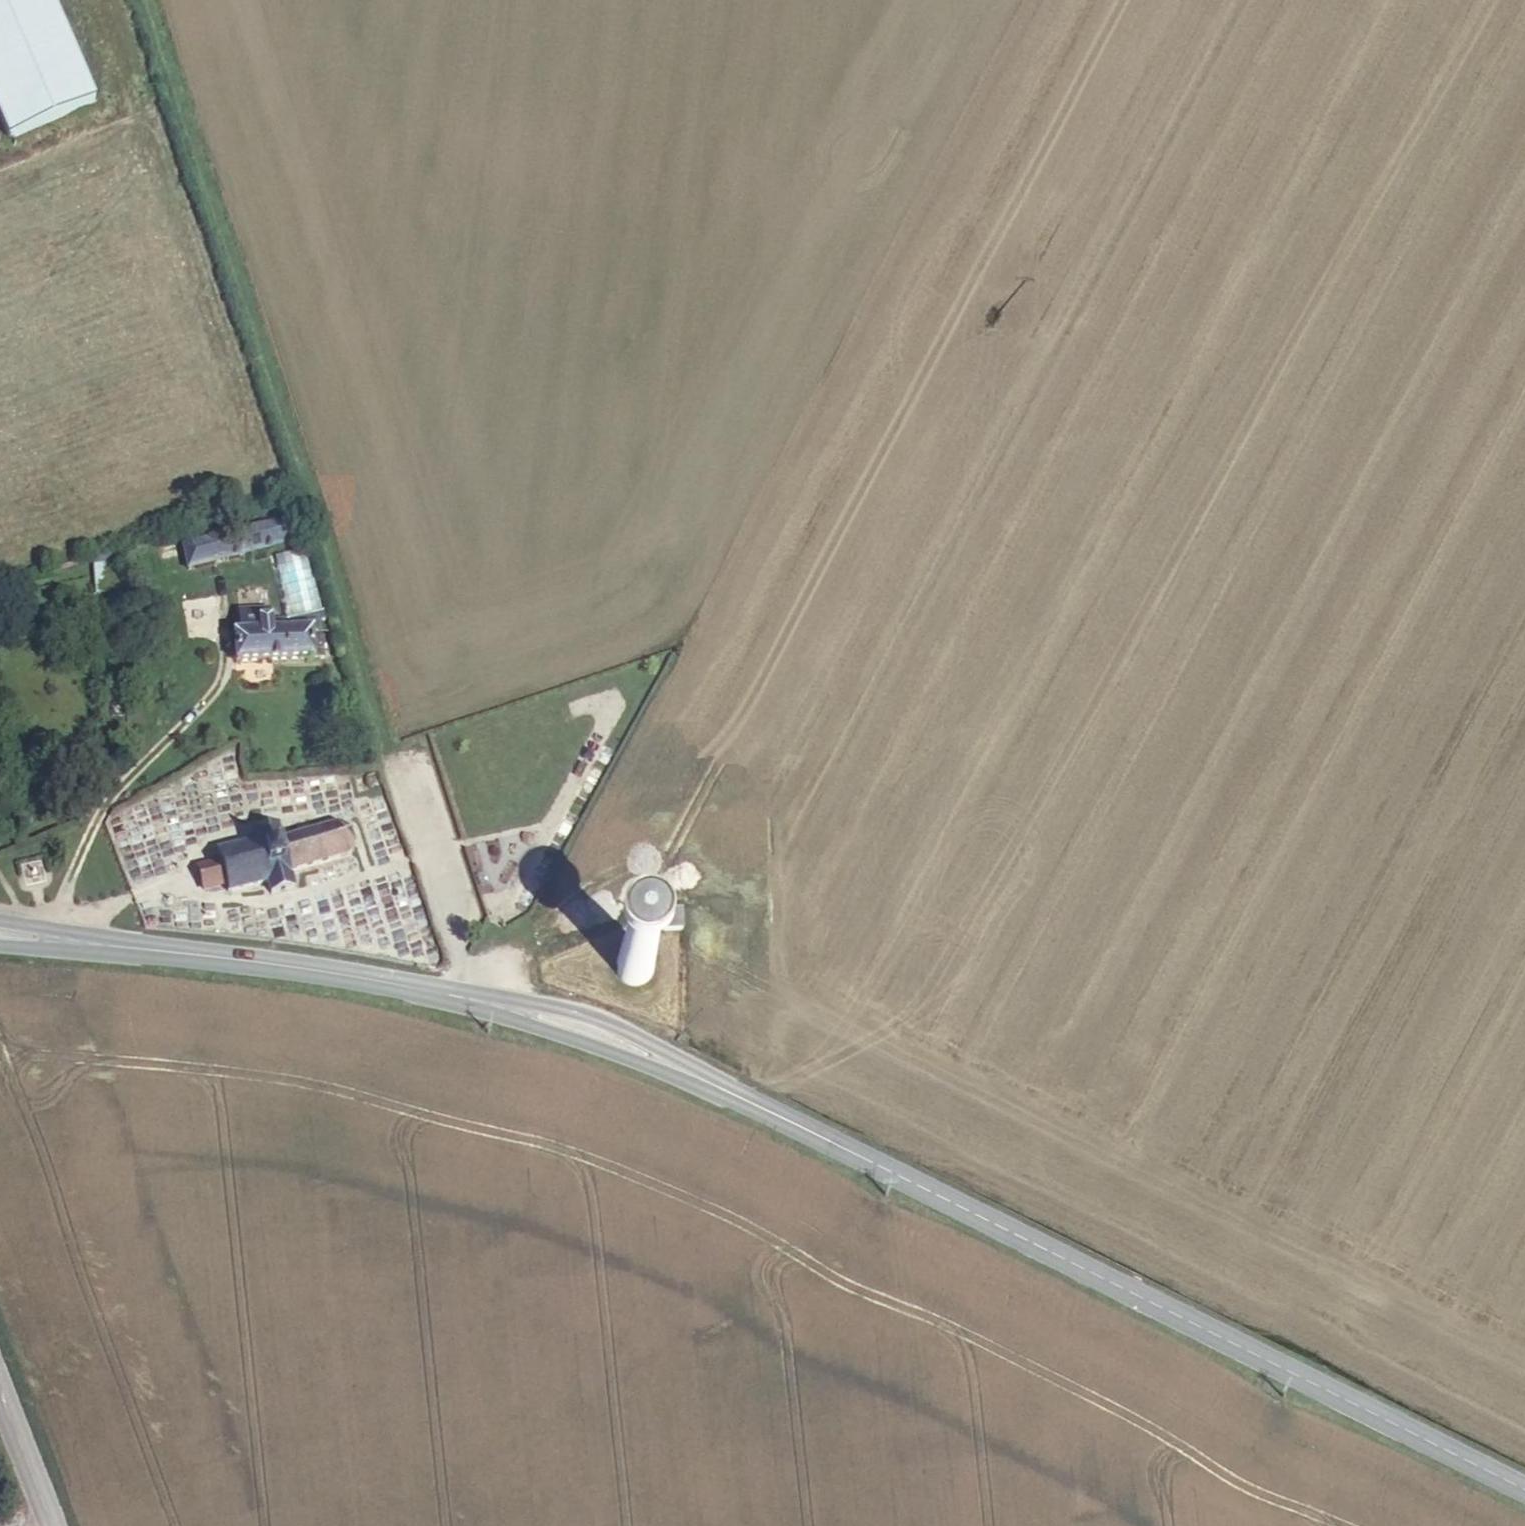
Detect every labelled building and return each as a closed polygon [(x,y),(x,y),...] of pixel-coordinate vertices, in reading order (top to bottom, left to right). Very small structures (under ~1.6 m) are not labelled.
[(13,136),(99,98),(56,0),(0,0),(0,106),(13,136)] [(293,516),(275,520),(281,543),(298,539),(293,516)] [(281,543),(275,520),(180,545),(188,568),(281,543)] [(111,563),(109,549),(93,552),(94,564),(111,563)] [(304,549),(276,554),(287,619),(320,609),(304,549)] [(114,588),(111,563),(94,564),(96,590),(114,588)] [(237,636),(231,636),(234,663),(325,655),(323,633),(312,634),(311,629),(318,628),(317,618),(324,617),(320,609),(287,619),(266,621),(265,610),(235,613),(237,636)] [(342,827),(331,820),(281,836),(276,818),(245,826),(249,844),(209,856),(210,865),(192,872),(197,891),(215,886),(217,893),(260,881),(263,892),(293,883),(289,868),(339,853),(346,840),(342,827)] [(659,922),(678,922),(678,905),(659,905),(659,922)] [(668,949),(665,938),(657,927),(645,921),(631,918),(619,921),(607,930),(601,942),(599,953),(603,966),(610,978),(619,983),(634,984),(648,982),(660,974),(665,962),(668,949)]
